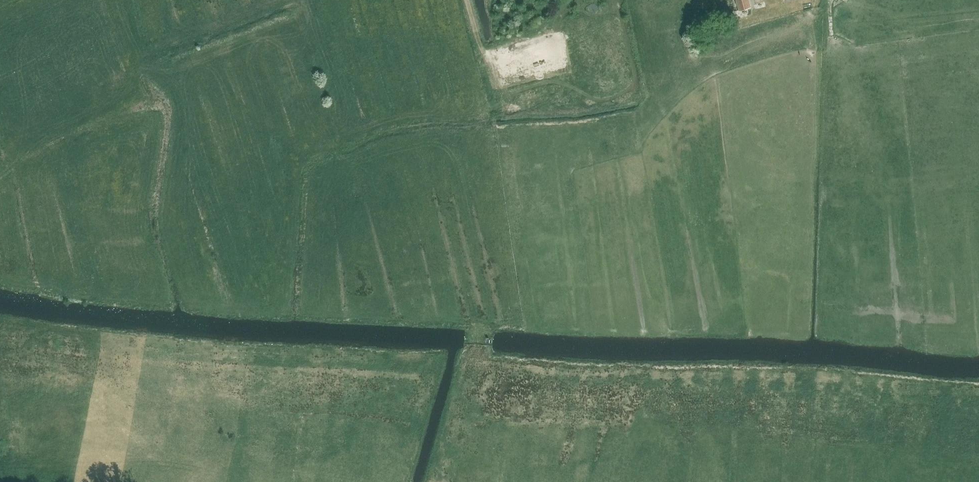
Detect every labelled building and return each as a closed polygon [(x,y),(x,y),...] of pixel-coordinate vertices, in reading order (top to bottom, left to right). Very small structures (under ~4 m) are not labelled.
[(739,10),(752,7),(751,0),(737,0),(739,10)]
